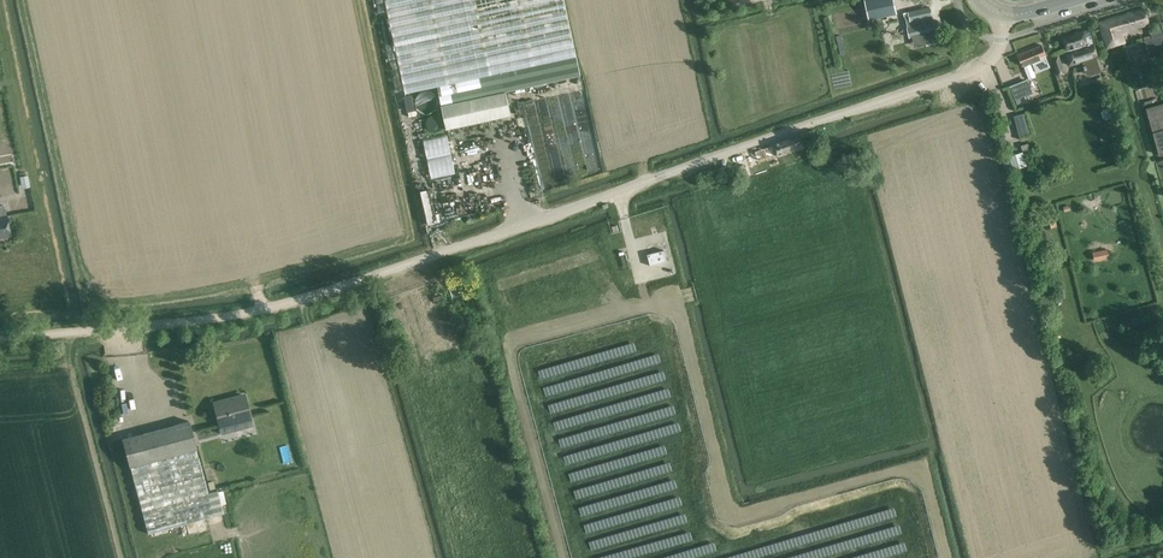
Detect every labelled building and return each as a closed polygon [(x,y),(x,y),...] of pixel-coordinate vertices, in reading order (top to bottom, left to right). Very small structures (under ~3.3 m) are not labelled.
[(406,94),(438,87),(447,130),(511,116),(506,92),(580,76),(564,0),(386,0),(406,94)] [(868,4),(873,3),(877,19),(886,17),(886,19),(886,20),(898,18),(896,6),(894,0),(866,0),(868,4)] [(910,37),(923,34),(925,44),(938,41),(936,31),(940,30),(937,21),(931,23),(929,17),(932,16),(929,7),(909,12),(909,14),(904,15),(907,26),(910,37)] [(1108,21),(1100,23),(1103,34),(1107,47),(1123,42),(1120,32),(1130,30),(1133,29),(1145,25),(1146,28),(1149,27),(1145,10),(1108,20),(1108,21)] [(1083,32),(1063,38),(1067,50),(1067,52),(1064,53),(1068,66),(1076,63),(1085,60),(1098,56),(1094,44),(1087,46),(1083,32)] [(1149,59),(1162,55),(1162,58),(1162,39),(1162,35),(1144,41),(1149,59)] [(1021,64),(1012,68),(1016,78),(1039,68),(1050,63),(1046,56),(1042,45),(1018,55),(1021,64)] [(1141,45),(1128,48),(1132,63),(1140,61),(1139,55),(1144,53),(1141,45)] [(1054,59),(1053,63),(1058,77),(1065,74),(1059,54),(1058,55),(1056,56),(1055,57),(1054,59)] [(1098,56),(1085,60),(1089,74),(1102,70),(1098,56)] [(1010,86),(1015,100),(1022,97),(1017,84),(1010,86)] [(412,96),(405,97),(409,111),(415,110),(412,96)] [(1162,154),(1162,105),(1146,110),(1159,155),(1162,154)] [(1021,137),(1033,132),(1025,111),(1013,116),(1021,137)] [(416,157),(422,156),(418,127),(412,128),(416,157)] [(424,138),(426,157),(451,155),(449,136),(424,138)] [(760,149),(763,160),(771,157),(771,156),(776,155),(801,147),(797,136),(773,145),(760,149)] [(1012,155),(1002,159),(1007,172),(1016,168),(1012,155)] [(434,159),(436,175),(454,173),(453,157),(434,159)] [(446,176),(447,183),(479,179),(478,172),(446,176)] [(421,192),(428,224),(434,222),(427,190),(421,192)] [(0,206),(0,237),(10,235),(6,216),(4,205),(0,206)] [(1046,232),(1036,234),(1038,242),(1048,241),(1046,232)] [(1108,249),(1093,252),(1095,261),(1110,258),(1108,249)] [(648,254),(651,266),(667,262),(667,261),(664,250),(648,254)] [(469,299),(464,282),(449,286),(454,303),(469,299)] [(629,302),(613,306),(616,316),(631,313),(629,302)] [(245,396),(214,404),(220,426),(251,418),(245,396)] [(189,421),(122,439),(138,497),(149,534),(224,514),(218,491),(208,494),(204,479),(189,421)]
